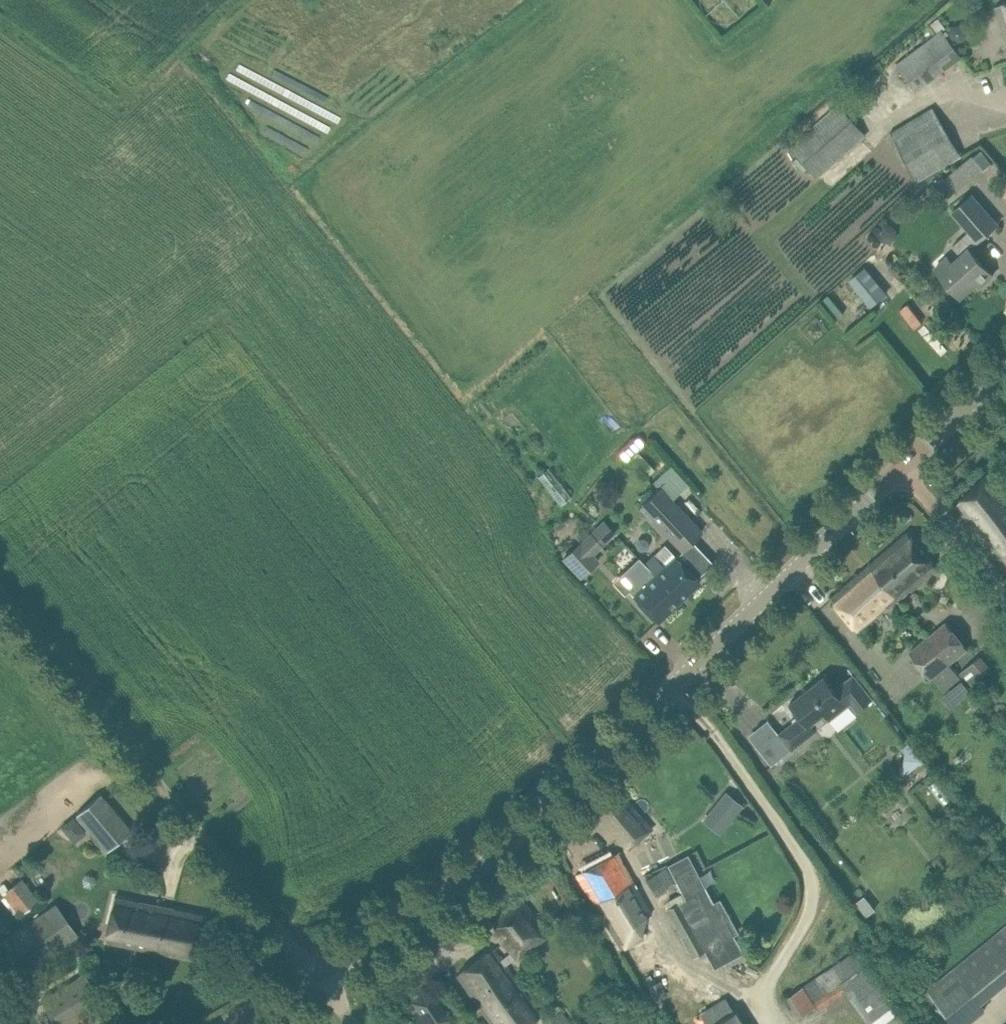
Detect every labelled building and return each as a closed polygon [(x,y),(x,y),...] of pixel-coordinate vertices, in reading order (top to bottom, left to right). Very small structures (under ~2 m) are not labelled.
[(997,3),(1005,32),(1005,0),(997,3)] [(896,64),(917,91),(962,57),(942,31),(946,28),(938,18),(931,24),(937,33),(896,64)] [(789,145),(817,177),(867,135),(839,102),(789,145)] [(889,133),(916,182),(961,156),(932,106),(889,133)] [(946,180),(955,191),(983,168),(973,157),(946,180)] [(948,256),(935,268),(961,297),(979,280),(983,284),(993,274),(970,248),(997,224),(971,194),(953,210),(970,230),(953,245),(961,255),(953,262),(948,256)] [(850,280),(871,305),(886,292),(866,267),(850,280)] [(670,466),(653,482),(659,488),(670,500),(688,484),(670,466)] [(955,506),(989,548),(1005,569),(1005,496),(999,489),(1000,488),(988,475),(955,506)] [(670,500),(659,488),(641,505),(683,550),(701,533),(670,500)] [(615,533),(603,520),(562,558),(580,578),(599,561),(593,554),(615,533)] [(908,531),(870,564),(898,599),(937,568),(908,531)] [(654,555),(645,564),(656,575),(655,576),(679,601),(700,581),(697,579),(713,564),(696,547),(681,561),(676,556),(665,545),(654,555)] [(898,599),(870,564),(831,597),(860,631),(898,599)] [(655,576),(634,596),(644,607),(658,621),(679,601),(655,576)] [(929,637),(950,662),(968,647),(947,622),(929,637)] [(950,662),(929,637),(910,652),(931,678),(950,662)] [(780,733),(760,749),(772,765),(792,749),(814,732),(818,729),(813,723),(825,713),(830,720),(851,703),(857,711),(873,698),(854,674),(835,689),(825,675),(790,702),(801,716),(779,733),(780,733)] [(905,774),(923,763),(911,743),(893,754),(905,774)] [(617,787),(592,809),(629,849),(652,829),(630,802),(617,787)] [(720,834),(745,806),(726,789),(701,818),(720,834)] [(76,814),(107,851),(131,830),(101,793),(76,814)] [(593,903),(633,881),(618,852),(576,874),(593,903)] [(686,899),(667,910),(693,957),(704,951),(715,969),(744,953),(734,935),(739,932),(734,923),(719,930),(706,906),(712,902),(687,855),(668,865),(686,899)] [(667,868),(647,881),(658,898),(669,891),(667,888),(676,882),(667,868)] [(19,914),(37,902),(21,879),(3,891),(19,914)] [(633,881),(593,903),(619,948),(641,937),(632,920),(651,915),(633,881)] [(160,906),(115,896),(106,940),(151,950),(160,906)] [(521,898),(487,926),(511,952),(502,959),(506,965),(516,958),(517,959),(544,936),(536,925),(540,922),(521,898)] [(206,915),(160,906),(151,950),(197,959),(206,915)] [(44,913),(0,945),(0,968),(10,982),(65,942),(44,913)] [(977,1003),(1005,980),(1005,925),(925,990),(952,1023),(964,1023),(983,1009),(977,1003)] [(494,948),(457,975),(480,1008),(493,999),(491,996),(507,983),(505,980),(512,974),(506,965),(502,959),(494,948)] [(853,951),(786,1000),(800,1018),(817,1006),(821,1011),(845,993),(867,1023),(870,1021),(873,1023),(906,1023),(853,951)] [(512,974),(505,980),(507,983),(491,996),(493,999),(480,1008),(491,1023),(528,1023),(541,1016),(512,974)] [(33,1009),(42,1023),(55,1023),(98,998),(85,977),(33,1009)] [(428,986),(406,1000),(422,1023),(445,1023),(450,1021),(428,986)] [(705,1023),(742,1023),(726,998),(699,1014),(705,1023)] [(543,1023),(569,1023),(561,1012),(543,1023)]
